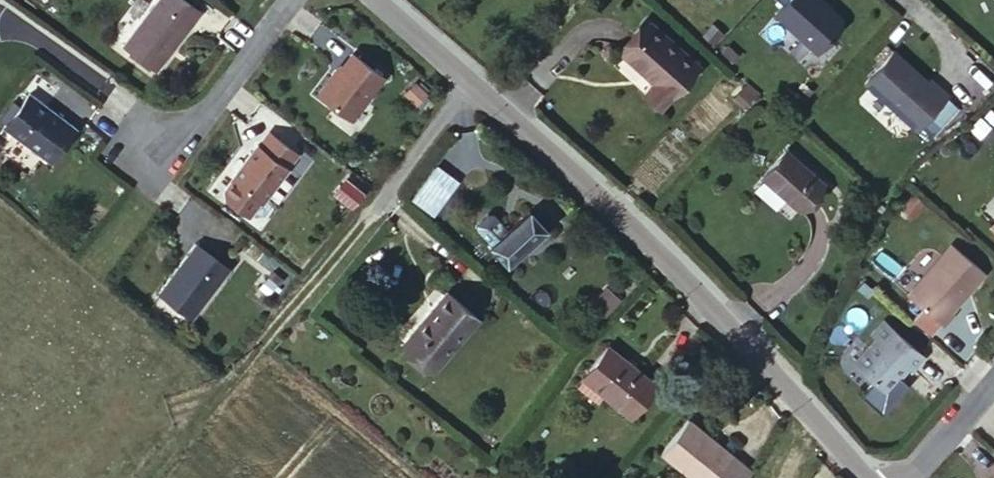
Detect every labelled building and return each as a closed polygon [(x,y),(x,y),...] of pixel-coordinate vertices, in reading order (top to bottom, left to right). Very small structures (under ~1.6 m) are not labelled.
[(135,55),(163,76),(208,15),(187,0),(176,0),(135,55)] [(821,0),(788,0),(773,18),(818,56),(847,21),(821,0)] [(689,74),(641,30),(616,61),(646,90),(637,100),(650,114),(689,74)] [(340,61),(332,72),(330,70),(316,88),(350,113),(381,71),(350,48),(340,61)] [(927,81),(893,51),(862,87),(915,133),(950,95),(930,78),(927,81)] [(338,59),(330,70),(332,72),(340,61),(338,59)] [(27,91),(2,125),(48,159),(73,126),(27,91)] [(258,141),(257,140),(232,174),(261,196),(296,150),(268,128),(258,141)] [(754,185),(793,222),(820,195),(778,159),(754,185)] [(524,213),(504,229),(486,246),(504,265),(543,231),(524,213)] [(486,246),(504,229),(489,215),(484,215),(473,225),(473,232),(486,246)] [(195,240),(159,288),(193,314),(229,266),(195,240)] [(986,275),(953,249),(910,300),(924,312),(914,323),(931,337),(941,326),(945,329),(956,317),(954,314),(986,275)] [(468,331),(439,301),(395,351),(422,376),(468,331)] [(925,358),(886,323),(875,336),(879,339),(855,364),(886,394),(910,368),(914,371),(925,358)] [(609,349),(584,376),(602,392),(629,416),(657,388),(609,349)] [(602,392),(584,376),(572,390),(588,406),(602,392)] [(699,477),(745,477),(751,471),(690,417),(664,448),(699,477)]
